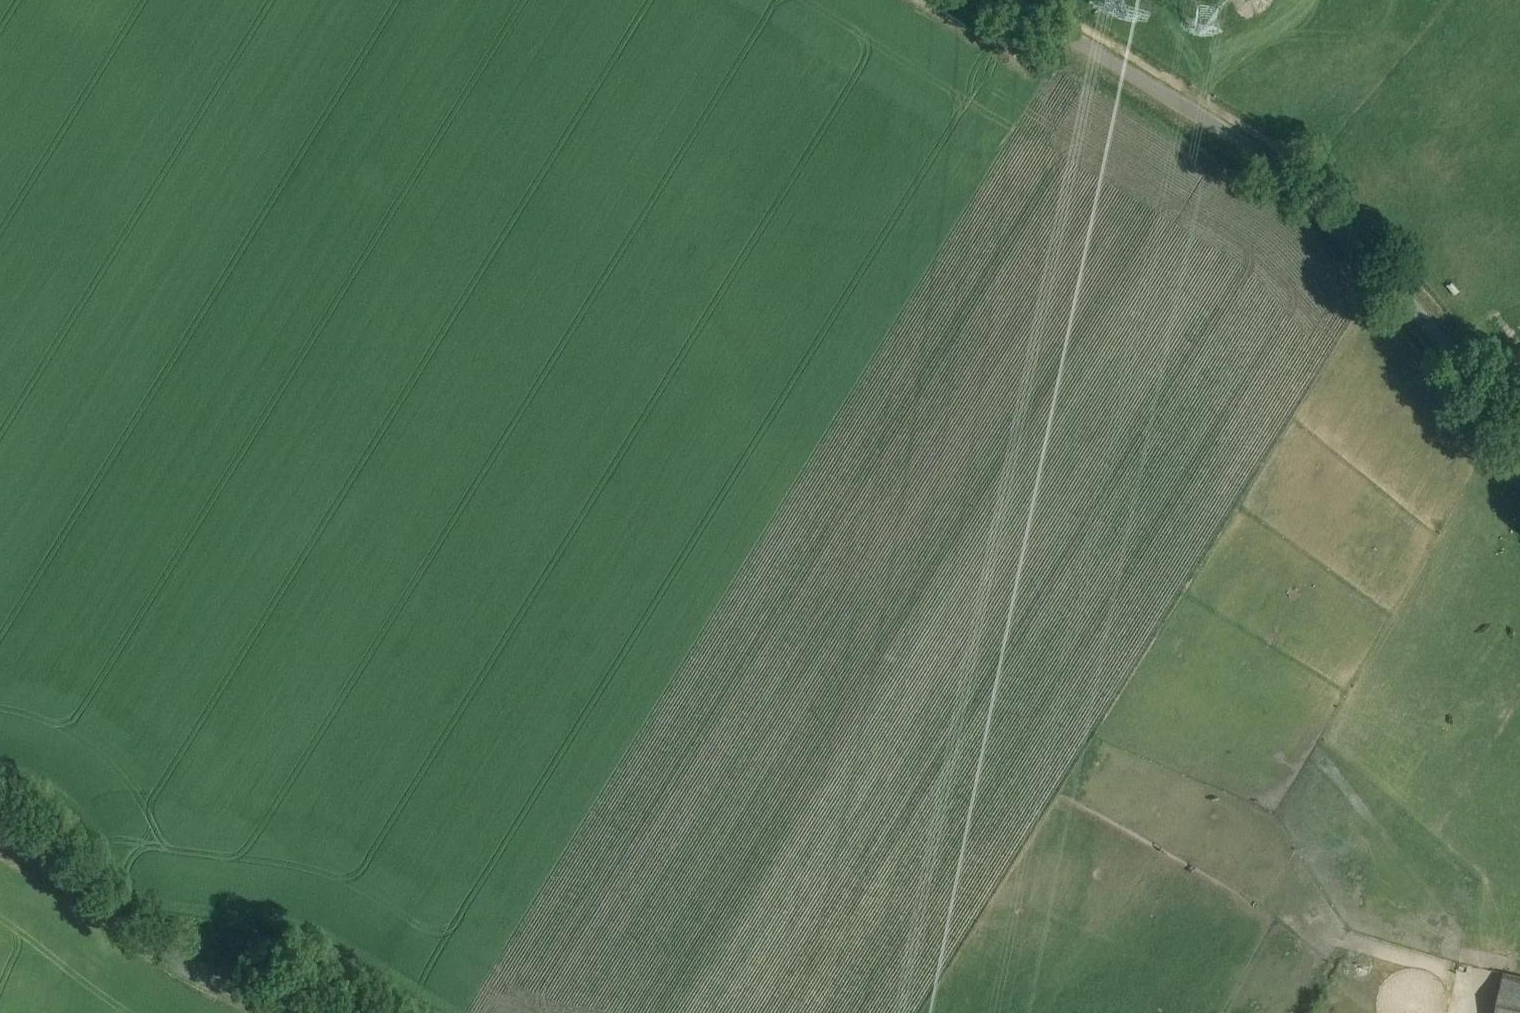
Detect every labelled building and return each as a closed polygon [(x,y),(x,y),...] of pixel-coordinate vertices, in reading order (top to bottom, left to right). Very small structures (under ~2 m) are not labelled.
[(1506,972),(1496,1012),(1519,1012),(1519,975),(1506,972)]
